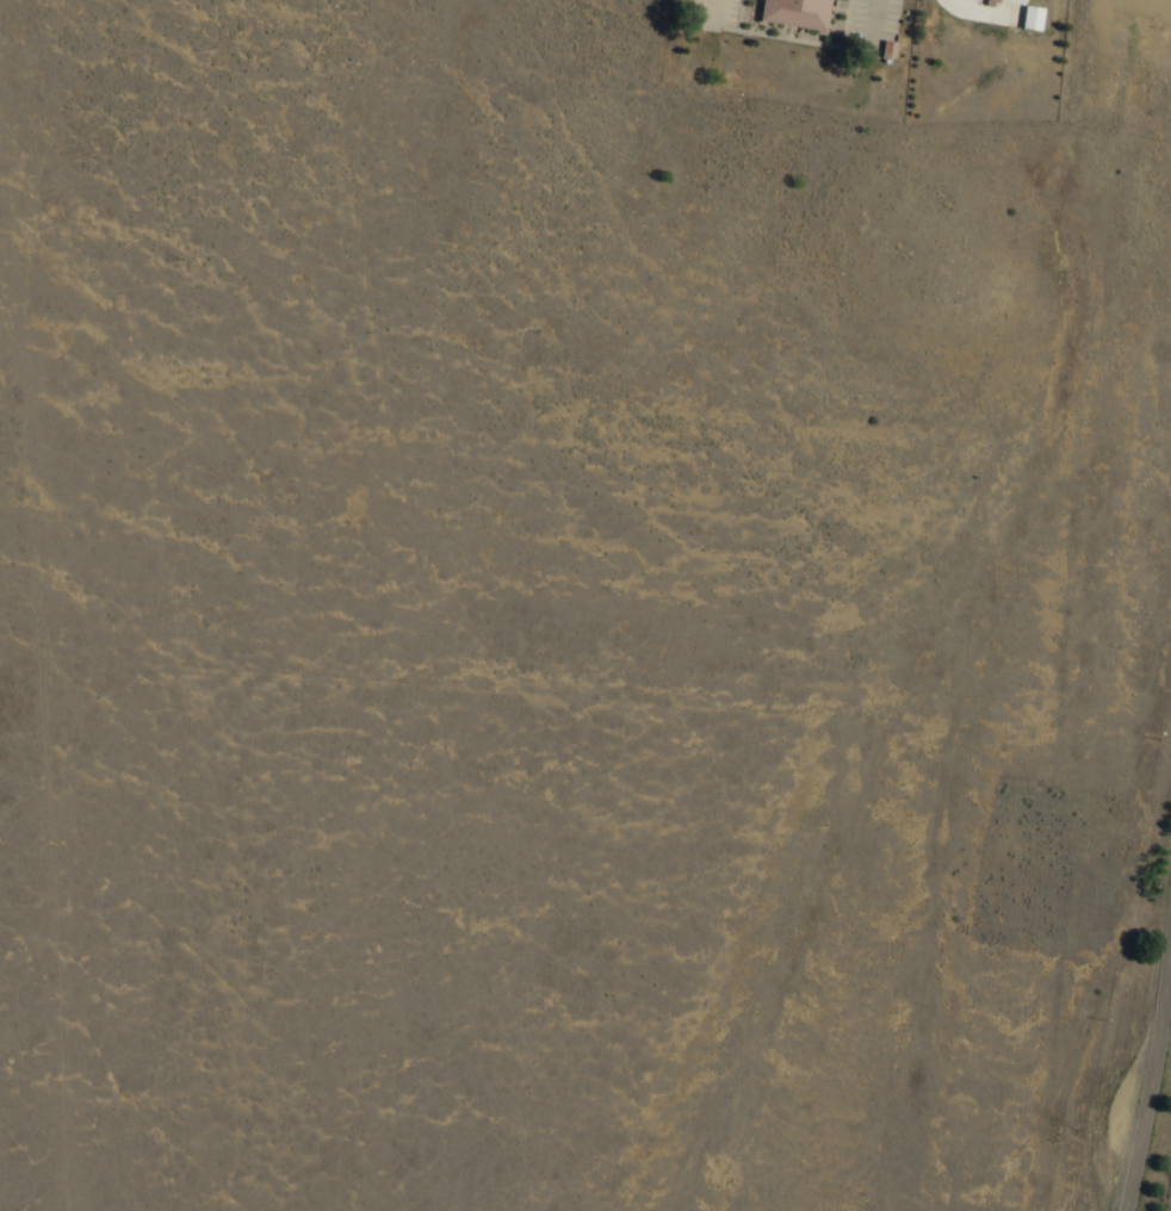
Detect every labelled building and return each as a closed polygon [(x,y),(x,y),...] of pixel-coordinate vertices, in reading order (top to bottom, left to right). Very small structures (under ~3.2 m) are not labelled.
[(749,15),(816,27),(821,0),(752,0),(749,15)] [(1016,0),(1012,24),(1030,26),(1034,4),(1016,0)] [(899,41),(886,39),(883,56),(897,58),(899,41)]
